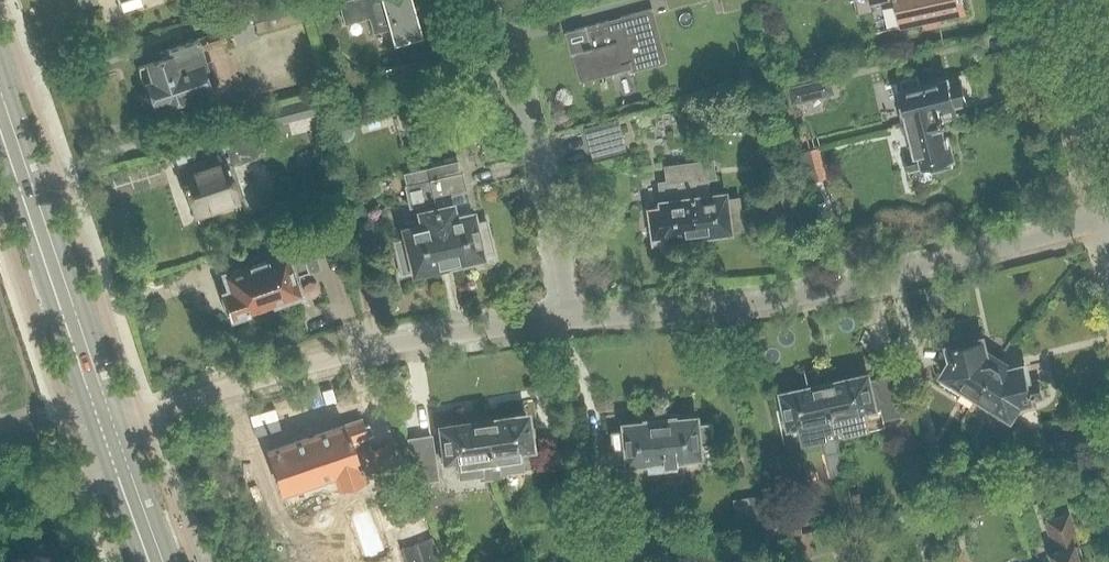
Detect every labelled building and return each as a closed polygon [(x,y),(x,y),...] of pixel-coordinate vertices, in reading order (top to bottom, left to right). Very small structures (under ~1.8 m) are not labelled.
[(251,13),(256,33),(304,20),(299,0),(298,0),(251,13)] [(305,14),(324,9),(323,4),(339,0),(301,0),(305,14)] [(344,26),(368,19),(363,0),(351,0),(338,3),(344,26)] [(421,36),(413,5),(418,2),(417,0),(365,0),(374,33),(389,28),(394,44),(421,36)] [(669,10),(703,0),(666,0),(669,10)] [(757,0),(740,0),(743,9),(758,5),(757,0)] [(794,10),(792,0),(784,0),(769,4),(772,15),(794,10)] [(965,14),(962,0),(895,0),(901,28),(924,23),(925,28),(941,25),(940,19),(965,14)] [(651,7),(564,31),(571,54),(574,53),(580,76),(629,63),(632,73),(666,64),(651,7)] [(201,50),(226,42),(222,31),(156,53),(158,60),(148,64),(153,81),(147,83),(154,106),(180,97),(183,108),(208,100),(204,89),(208,88),(207,88),(218,84),(211,62),(206,64),(201,50)] [(392,89),(420,82),(415,64),(387,71),(392,89)] [(940,116),(941,120),(958,116),(955,106),(966,103),(961,82),(950,85),(949,80),(920,88),(917,77),(901,81),(903,92),(900,93),(907,124),(940,116)] [(834,96),(829,78),(787,88),(791,106),(834,96)] [(328,109),(324,95),(284,105),(289,124),(305,120),(304,116),(328,109)] [(954,170),(941,120),(940,116),(907,124),(915,154),(906,156),(910,172),(932,166),(934,175),(954,170)] [(618,120),(588,128),(596,158),(626,150),(618,120)] [(266,143),(239,132),(232,149),(228,150),(230,156),(194,168),(196,171),(183,176),(196,214),(244,198),(234,166),(260,157),(266,143)] [(801,153),(807,175),(825,170),(819,148),(801,153)] [(179,153),(169,157),(172,166),(183,163),(179,153)] [(429,181),(448,262),(459,259),(460,262),(464,261),(464,264),(479,261),(479,257),(495,253),(487,220),(475,223),(473,214),(454,218),(449,194),(466,189),(461,169),(460,170),(458,160),(426,168),(429,181)] [(691,163),(700,235),(713,233),(718,237),(726,236),(730,231),(744,229),(740,197),(728,199),(727,193),(711,195),(708,177),(716,176),(714,160),(691,163)] [(688,236),(700,235),(691,163),(667,166),(668,180),(659,181),(661,202),(663,202),(664,208),(652,209),(656,241),(671,239),(676,243),(683,242),(688,236)] [(436,264),(448,262),(429,181),(426,168),(406,173),(409,186),(406,186),(411,206),(418,204),(423,225),(405,230),(407,239),(395,242),(402,274),(418,271),(419,275),(434,272),(433,268),(437,267),(436,264)] [(294,277),(319,268),(312,249),(288,258),(286,253),(268,259),(267,257),(247,264),(248,266),(224,274),(230,290),(224,291),(226,295),(221,296),(228,315),(232,313),(233,317),(300,293),(294,277)] [(961,394),(975,402),(998,363),(986,356),(983,341),(966,345),(964,334),(947,339),(952,361),(943,377),(964,389),(961,394)] [(1010,370),(998,363),(975,402),(987,409),(990,404),(1011,417),(1019,403),(1043,398),(1039,380),(1029,383),(1025,367),(1010,370)] [(833,391),(828,392),(835,426),(837,439),(848,437),(847,431),(866,427),(862,411),(879,407),(882,421),(902,417),(895,384),(871,389),(868,376),(832,384),(833,391)] [(835,426),(828,392),(821,394),(819,386),(783,394),(786,408),(782,409),(786,427),(802,424),(806,441),(825,436),(824,429),(835,426)] [(634,468),(667,466),(662,413),(655,414),(656,422),(627,425),(628,430),(613,432),(615,453),(629,451),(631,463),(634,462),(634,468)] [(668,413),(662,413),(667,466),(701,463),(700,456),(703,456),(701,445),(716,443),(714,422),(699,423),(699,418),(669,421),(668,413)] [(491,428),(485,429),(490,463),(501,462),(502,469),(522,466),(519,449),(536,447),(533,427),(530,428),(528,415),(490,420),(491,428)] [(361,420),(268,450),(281,491),(334,474),(339,488),(363,480),(363,478),(359,466),(351,443),(367,437),(361,420)] [(441,427),(438,428),(443,461),(458,459),(460,475),(478,472),(479,482),(492,480),(490,463),(485,429),(484,421),(478,422),(441,427)] [(432,435),(406,439),(420,483),(438,481),(432,435)] [(389,446),(371,451),(378,473),(380,479),(398,473),(389,446)] [(682,492),(680,476),(668,477),(669,493),(682,492)] [(914,499),(912,490),(899,493),(901,502),(914,499)] [(790,536),(784,495),(732,502),(738,543),(790,536)] [(934,518),(918,510),(913,521),(929,529),(934,518)] [(1069,516),(1046,524),(1051,538),(1054,537),(1059,551),(1051,554),(1054,561),(1085,561),(1069,516)] [(432,537),(400,548),(405,561),(441,561),(432,537)]
